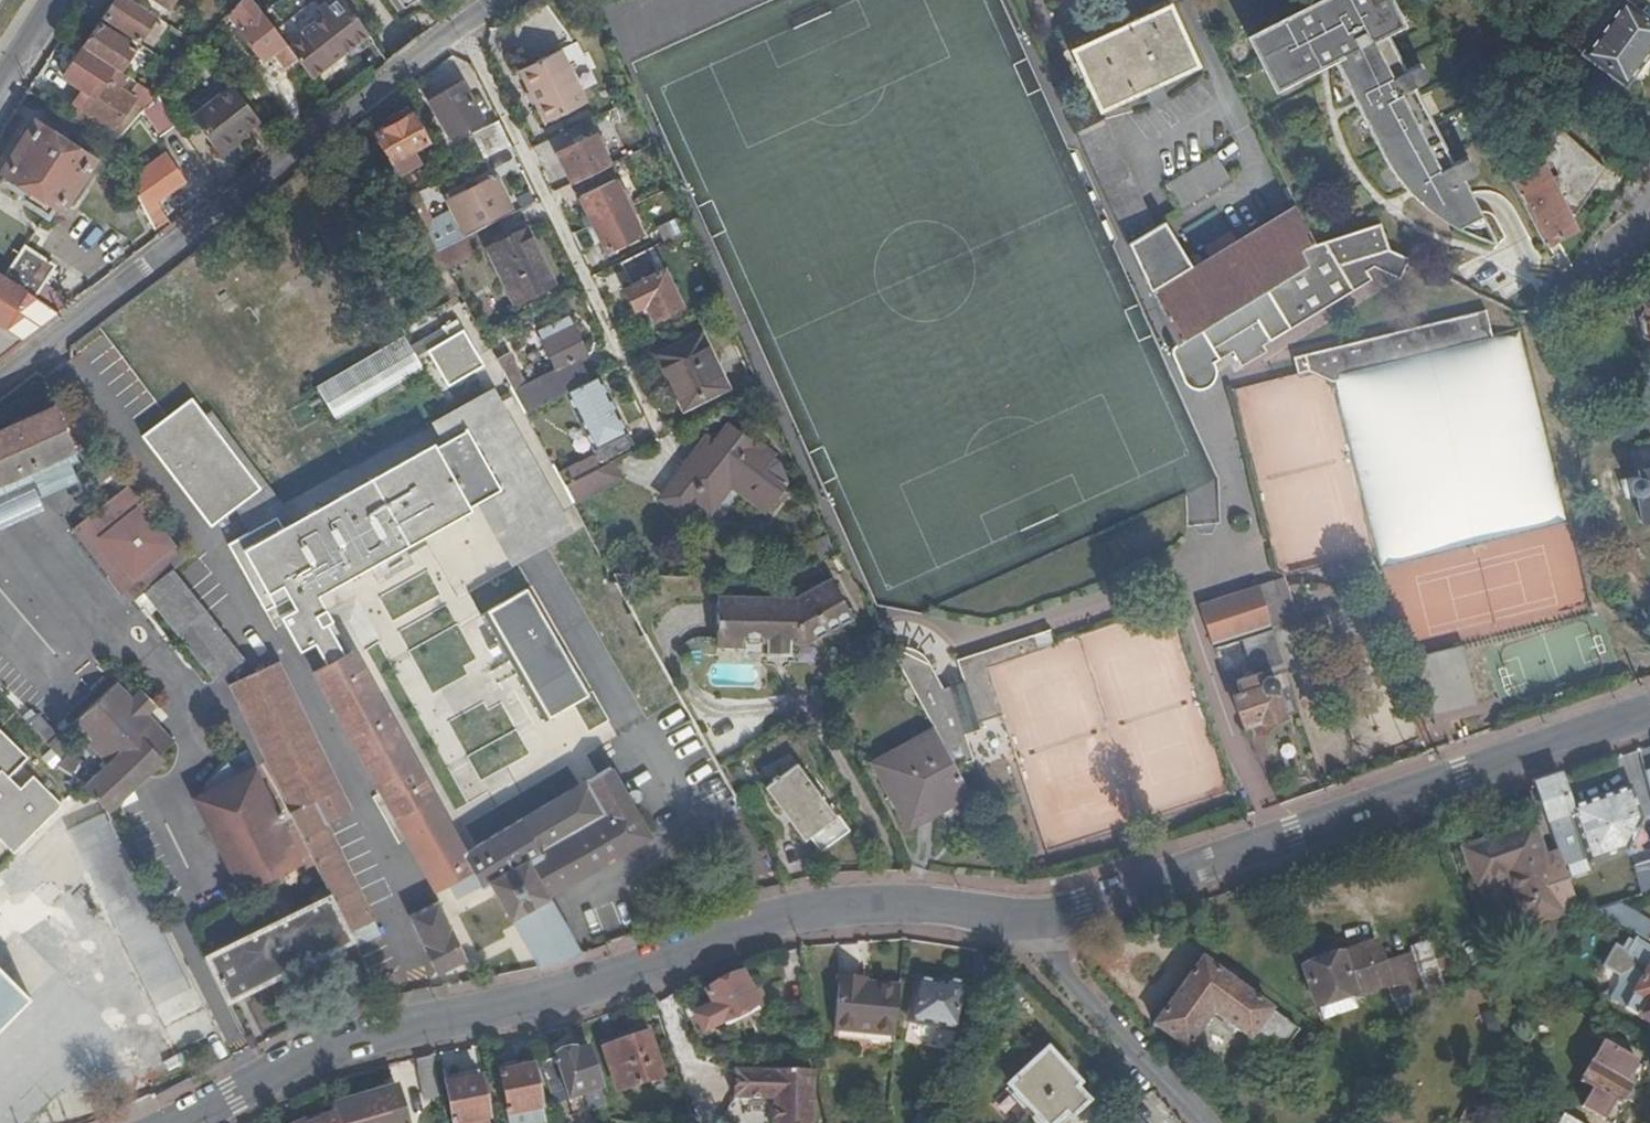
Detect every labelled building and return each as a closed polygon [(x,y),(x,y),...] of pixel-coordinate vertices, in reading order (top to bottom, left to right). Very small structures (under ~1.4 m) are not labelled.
[(134,38),(149,16),(126,0),(107,0),(98,14),(134,38)] [(267,87),(296,66),(279,44),(244,0),(239,0),(238,2),(229,12),(239,25),(233,30),(257,60),(252,65),(267,87)] [(316,17),(279,44),(296,66),(308,80),(365,38),(337,0),(330,0),(313,12),(316,17)] [(1438,221),(1452,230),(1479,218),(1471,202),(1460,180),(1468,175),(1470,169),(1470,165),(1463,160),(1450,166),(1412,89),(1419,84),(1422,78),(1421,74),(1419,71),(1414,68),(1404,74),(1384,36),(1400,28),(1388,4),(1386,0),(1302,0),(1305,8),(1243,38),(1247,49),(1249,48),(1270,92),(1310,73),(1331,63),(1349,99),(1383,166),(1394,180),(1407,195),(1418,205),(1428,214),(1438,221)] [(1616,0),(1598,0),(1563,45),(1621,89),(1649,51),(1649,25),(1616,0)] [(1195,67),(1168,7),(1070,53),(1082,79),(1098,113),(1146,90),(1149,98),(1164,91),(1161,83),(1195,67)] [(76,47),(77,47),(109,70),(125,46),(92,24),(76,47)] [(1537,36),(1529,46),(1544,60),(1553,49),(1537,36)] [(95,123),(107,131),(100,142),(108,148),(130,123),(119,114),(128,101),(125,99),(113,90),(121,78),(109,70),(77,47),(55,81),(75,94),(86,101),(79,111),(95,123)] [(586,106),(563,56),(518,78),(541,126),(586,106)] [(485,120),(464,83),(432,102),(454,138),(485,120)] [(151,100),(133,87),(125,99),(128,101),(141,110),(151,100)] [(184,119),(212,156),(256,124),(227,88),(184,119)] [(170,111),(158,92),(152,99),(163,116),(170,111)] [(79,111),(86,101),(75,94),(69,104),(79,111)] [(141,110),(141,111),(158,136),(171,127),(163,116),(152,99),(151,100),(141,110)] [(79,111),(69,104),(61,116),(88,134),(95,123),(79,111)] [(430,143),(414,115),(376,136),(399,179),(425,165),(416,150),(430,143)] [(66,134),(46,120),(38,132),(58,145),(66,134)] [(1127,246),(1154,232),(1103,120),(1075,134),(1114,219),(1127,246)] [(498,126),(473,138),(483,162),(510,149),(498,126)] [(1581,197),(1605,169),(1554,126),(1530,154),(1581,197)] [(2,171),(6,173),(27,188),(19,201),(41,217),(50,204),(55,207),(84,163),(58,145),(38,132),(31,127),(2,171)] [(595,138),(557,156),(572,187),(610,169),(603,155),(608,153),(603,143),(599,145),(595,138)] [(1232,180),(1216,154),(1165,185),(1181,211),(1232,180)] [(128,183),(136,193),(132,196),(154,238),(169,227),(153,204),(177,185),(159,160),(128,183)] [(1539,169),(1510,184),(1543,247),(1573,231),(1539,169)] [(6,173),(0,182),(15,192),(12,197),(19,201),(27,188),(6,173)] [(430,226),(427,222),(420,225),(435,252),(440,250),(463,239),(466,237),(464,234),(513,210),(496,179),(448,201),(454,214),(430,226)] [(614,183),(579,201),(592,228),(628,211),(614,183)] [(1154,232),(1127,246),(1174,346),(1176,344),(1182,342),(1181,340),(1308,264),(1300,249),(1316,244),(1297,210),(1237,244),(1232,235),(1206,250),(1211,260),(1192,270),(1166,226),(1154,232)] [(607,257),(642,240),(628,211),(592,228),(607,257)] [(1452,230),(1465,237),(1476,241),(1492,245),(1489,238),(1479,218),(1452,230)] [(684,220),(655,235),(661,247),(690,232),(684,220)] [(1215,362),(1234,351),(1243,365),(1268,351),(1264,345),(1270,341),(1372,279),(1367,270),(1375,267),(1401,278),(1410,258),(1390,248),(1388,243),(1381,223),(1316,244),(1300,249),(1308,264),(1181,340),(1182,342),(1176,344),(1174,346),(1173,347),(1172,350),(1172,353),(1184,382),(1185,383),(1187,385),(1190,387),(1192,388),(1195,390),(1197,390),(1201,389),(1204,389),(1208,388),(1210,386),(1212,384),(1214,382),(1215,379),(1217,375),(1217,373),(1217,370),(1217,367),(1215,362)] [(549,281),(526,230),(485,249),(509,299),(549,281)] [(472,257),(463,239),(440,250),(449,268),(472,257)] [(19,246),(0,273),(0,279),(8,284),(25,296),(28,297),(49,266),(21,247),(19,246)] [(654,322),(683,309),(654,250),(619,267),(630,289),(625,293),(635,314),(647,308),(654,322)] [(25,296),(21,303),(47,320),(54,315),(28,297),(25,296)] [(1643,304),(1643,309),(1638,316),(1642,335),(1649,340),(1649,341),(1649,302),(1643,304)] [(1294,357),(1298,372),(1309,369),(1331,381),(1335,380),(1339,372),(1494,334),(1487,308),(1294,357)] [(558,373),(543,381),(553,401),(568,393),(587,384),(577,364),(588,358),(566,314),(536,329),(558,373)] [(1522,327),(1494,334),(1339,372),(1335,380),(1380,567),(1568,521),(1522,327)] [(456,331),(423,349),(443,385),(476,367),(456,331)] [(400,334),(310,381),(328,415),(417,368),(400,334)] [(699,340),(658,360),(684,411),(724,391),(699,340)] [(508,355),(495,362),(524,414),(553,401),(543,381),(526,389),(508,355)] [(597,448),(599,453),(557,473),(565,487),(613,463),(634,452),(626,434),(620,437),(595,380),(587,384),(568,393),(592,449),(597,448)] [(189,394),(138,431),(205,524),(256,488),(189,394)] [(0,436),(0,484),(56,460),(39,419),(0,436)] [(700,462),(692,457),(663,499),(683,514),(693,501),(709,512),(720,496),(719,496),(728,484),(770,512),(786,489),(782,486),(785,481),(782,468),(772,461),(773,458),(727,425),(700,462)] [(429,441),(236,547),(267,605),(281,597),(286,607),(273,614),(305,673),(313,669),(344,652),(313,593),(359,570),(467,509),(429,441)] [(1637,472),(1649,469),(1649,443),(1633,446),(1637,472)] [(613,463),(565,487),(573,503),(621,480),(613,463)] [(1637,472),(1638,478),(1628,482),(1626,485),(1627,491),(1633,495),(1638,495),(1643,520),(1649,518),(1649,469),(1637,472)] [(510,523),(516,519),(546,574),(591,576),(548,502),(541,507),(522,475),(492,491),(510,523)] [(86,519),(161,612),(159,613),(214,682),(239,657),(172,572),(184,562),(126,488),(86,519)] [(131,602),(139,595),(155,614),(158,613),(161,612),(86,519),(68,532),(118,595),(122,592),(131,602)] [(458,553),(344,613),(359,642),(421,608),(472,581),(458,553)] [(491,572),(366,640),(369,645),(383,638),(393,658),(488,606),(483,596),(503,584),(496,573),(491,572)] [(614,575),(597,575),(585,581),(587,583),(561,598),(572,618),(599,602),(626,649),(619,653),(643,694),(645,693),(654,709),(680,695),(614,575)] [(852,616),(830,576),(796,595),(719,595),(718,646),(746,646),(746,642),(769,642),(769,652),(793,651),(793,641),(808,644),(852,616)] [(1280,577),(1273,579),(1285,615),(1268,621),(1269,626),(1293,618),(1280,577)] [(1273,579),(1256,585),(1268,621),(1285,615),(1273,579)] [(1240,635),(1269,626),(1268,621),(1256,585),(1198,604),(1212,645),(1240,635)] [(587,695),(527,588),(489,609),(549,717),(587,695)] [(156,616),(211,684),(214,682),(159,613),(156,616)] [(1270,628),(1269,626),(1240,635),(1253,673),(1263,670),(1282,663),(1281,661),(1270,628)] [(910,649),(898,647),(890,651),(933,731),(954,767),(973,761),(962,728),(1001,715),(987,673),(1041,655),(1038,648),(1033,634),(957,660),(964,683),(943,690),(928,662),(920,654),(910,649)] [(1463,647),(1430,653),(1439,705),(1473,699),(1463,647)] [(344,652),(313,669),(434,887),(448,880),(455,892),(461,889),(470,884),(477,880),(480,885),(490,880),(495,890),(478,899),(468,904),(464,906),(463,923),(459,926),(444,899),(410,915),(437,970),(442,968),(445,974),(489,951),(491,957),(524,940),(530,953),(522,958),(527,969),(580,953),(548,896),(652,837),(647,828),(656,823),(653,818),(672,807),(628,730),(574,762),(580,773),(584,782),(580,784),(485,839),(479,843),(445,782),(449,780),(403,697),(387,705),(358,651),(354,654),(352,648),(344,652)] [(1282,663),(1263,670),(1265,676),(1268,674),(1269,674),(1271,674),(1273,674),(1275,675),(1277,678),(1278,680),(1279,682),(1279,684),(1278,686),(1277,688),(1286,714),(1298,710),(1282,663)] [(269,669),(228,688),(238,707),(285,682),(276,666),(269,669)] [(1263,670),(1253,673),(1233,680),(1237,692),(1231,694),(1240,722),(1257,717),(1259,723),(1286,714),(1277,688),(1278,686),(1279,684),(1279,682),(1278,680),(1277,678),(1275,675),(1273,674),(1271,674),(1269,674),(1268,674),(1265,676),(1263,670)] [(290,681),(243,708),(332,893),(355,939),(381,995),(405,983),(382,933),(380,934),(325,819),(350,807),(290,681)] [(115,685),(71,724),(87,742),(85,744),(102,763),(137,730),(158,751),(172,743),(146,716),(155,708),(138,690),(129,699),(115,685)] [(28,722),(26,724),(60,760),(67,749),(36,715),(28,722)] [(717,764),(695,723),(680,732),(691,752),(687,754),(715,806),(720,804),(736,832),(751,825),(717,764)] [(954,767),(933,731),(876,762),(909,822),(966,790),(954,767)] [(138,732),(83,784),(109,814),(163,762),(159,758),(163,753),(157,752),(138,732)] [(60,760),(55,768),(68,776),(80,759),(68,749),(67,749),(60,760)] [(485,839),(580,784),(559,749),(550,754),(549,752),(468,799),(470,801),(465,804),(485,839)] [(13,751),(0,763),(0,832),(47,786),(13,751)] [(819,848),(848,827),(838,812),(836,814),(796,760),(766,781),(806,836),(809,834),(819,848)] [(257,767),(196,796),(240,888),(301,859),(257,767)] [(1561,776),(1536,784),(1558,848),(1574,843),(1573,837),(1580,835),(1587,860),(1625,849),(1641,822),(1631,790),(1571,808),(1561,776)] [(105,812),(70,828),(156,1004),(191,986),(105,812)] [(1579,905),(1559,850),(1542,855),(1532,823),(1465,847),(1476,884),(1510,872),(1527,923),(1532,921),(1556,913),(1579,905)] [(1634,866),(1644,896),(1649,894),(1649,861),(1634,866)] [(478,899),(470,884),(461,889),(468,904),(478,899)] [(355,939),(332,893),(205,954),(227,999),(355,939)] [(1648,939),(1649,936),(1649,920),(1619,904),(1597,911),(1648,939)] [(1556,913),(1532,921),(1539,943),(1563,935),(1556,913)] [(1614,947),(1597,973),(1607,980),(1611,985),(1604,996),(1649,1024),(1649,948),(1636,940),(1626,955),(1614,947)] [(1351,995),(1352,998),(1385,986),(1388,985),(1381,964),(1374,945),(1302,969),(1315,1008),(1351,995)] [(1411,952),(1381,964),(1388,985),(1385,986),(1390,1001),(1391,1001),(1394,1010),(1412,1004),(1408,995),(1413,993),(1411,989),(1423,985),(1411,952)] [(1211,1012),(1271,1055),(1277,1059),(1299,1030),(1294,1027),(1202,960),(1153,1026),(1185,1049),(1211,1012)] [(32,996),(0,963),(0,1028),(32,996)] [(757,1003),(741,975),(707,993),(715,1006),(694,1018),(702,1033),(757,1003)] [(893,1034),(898,986),(863,983),(863,977),(839,975),(833,1026),(893,1034)] [(944,982),(918,978),(909,1018),(956,1029),(967,983),(944,979),(944,982)] [(1351,995),(1315,1008),(1318,1020),(1355,1008),(1352,998),(1351,995)] [(598,1043),(601,1051),(649,1037),(644,1028),(598,1043)] [(649,1037),(601,1051),(616,1094),(663,1079),(649,1037)] [(1626,1081),(1637,1064),(1602,1043),(1578,1082),(1591,1089),(1580,1108),(1604,1121),(1614,1104),(1616,1105),(1629,1083),(1626,1081)] [(585,1111),(602,1106),(585,1052),(538,1065),(548,1096),(563,1092),(566,1102),(581,1097),(585,1111)] [(1046,1053),(1010,1087),(1042,1122),(1061,1122),(1084,1103),(1072,1089),(1076,1086),(1046,1053)] [(432,1055),(414,1058),(423,1102),(439,1099),(432,1055)] [(533,1068),(502,1074),(509,1116),(524,1114),(526,1122),(544,1122),(533,1068)] [(733,1073),(733,1099),(774,1098),(773,1122),(811,1122),(810,1071),(773,1071),(773,1073),(733,1073)] [(1488,1072),(1477,1089),(1483,1093),(1494,1075),(1488,1072)] [(487,1120),(478,1078),(443,1085),(450,1122),(471,1122),(487,1120)] [(335,1114),(338,1122),(403,1122),(394,1090),(331,1104),(335,1114)] [(1122,1111),(1104,1122),(1129,1122),(1122,1111)] [(914,1122),(932,1122),(934,1119),(918,1113),(914,1122)] [(335,1114),(313,1122),(338,1122),(335,1114)] [(1560,1115),(1556,1122),(1575,1122),(1560,1115)]
